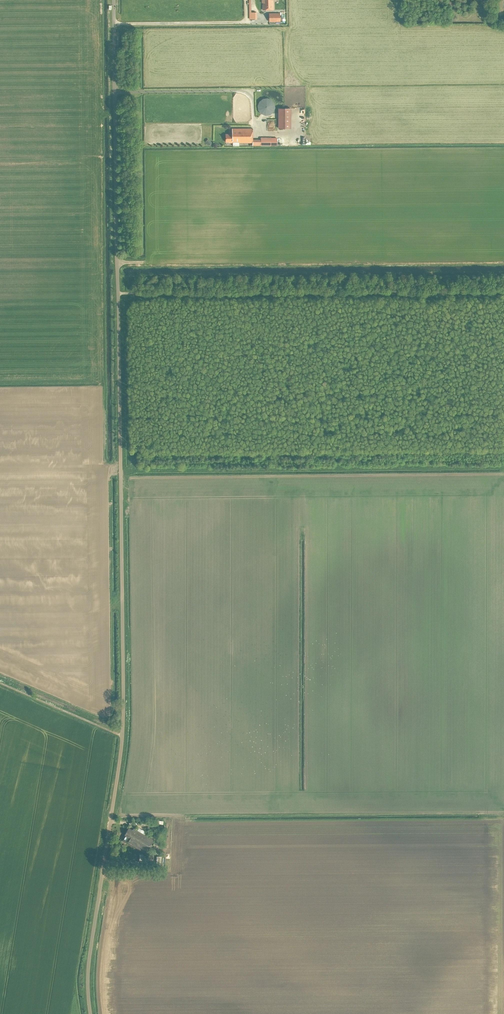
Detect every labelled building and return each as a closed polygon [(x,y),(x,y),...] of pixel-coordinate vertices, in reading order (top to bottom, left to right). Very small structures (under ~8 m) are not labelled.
[(248,19),(256,19),(256,12),(250,12),(250,0),(247,0),(248,19)] [(274,0),(263,0),(263,2),(264,2),(264,4),(263,9),(274,9),(274,0)] [(280,13),(269,13),(269,21),(280,22),(280,13)] [(261,96),(255,110),(269,116),(275,103),(261,96)] [(277,128),(290,128),(290,108),(277,108),(277,128)] [(253,139),(253,129),(232,129),(232,134),(226,134),(226,142),(230,142),(230,143),(253,143),(253,139)] [(146,854),(154,840),(134,829),(133,831),(129,828),(122,840),(146,854)]
